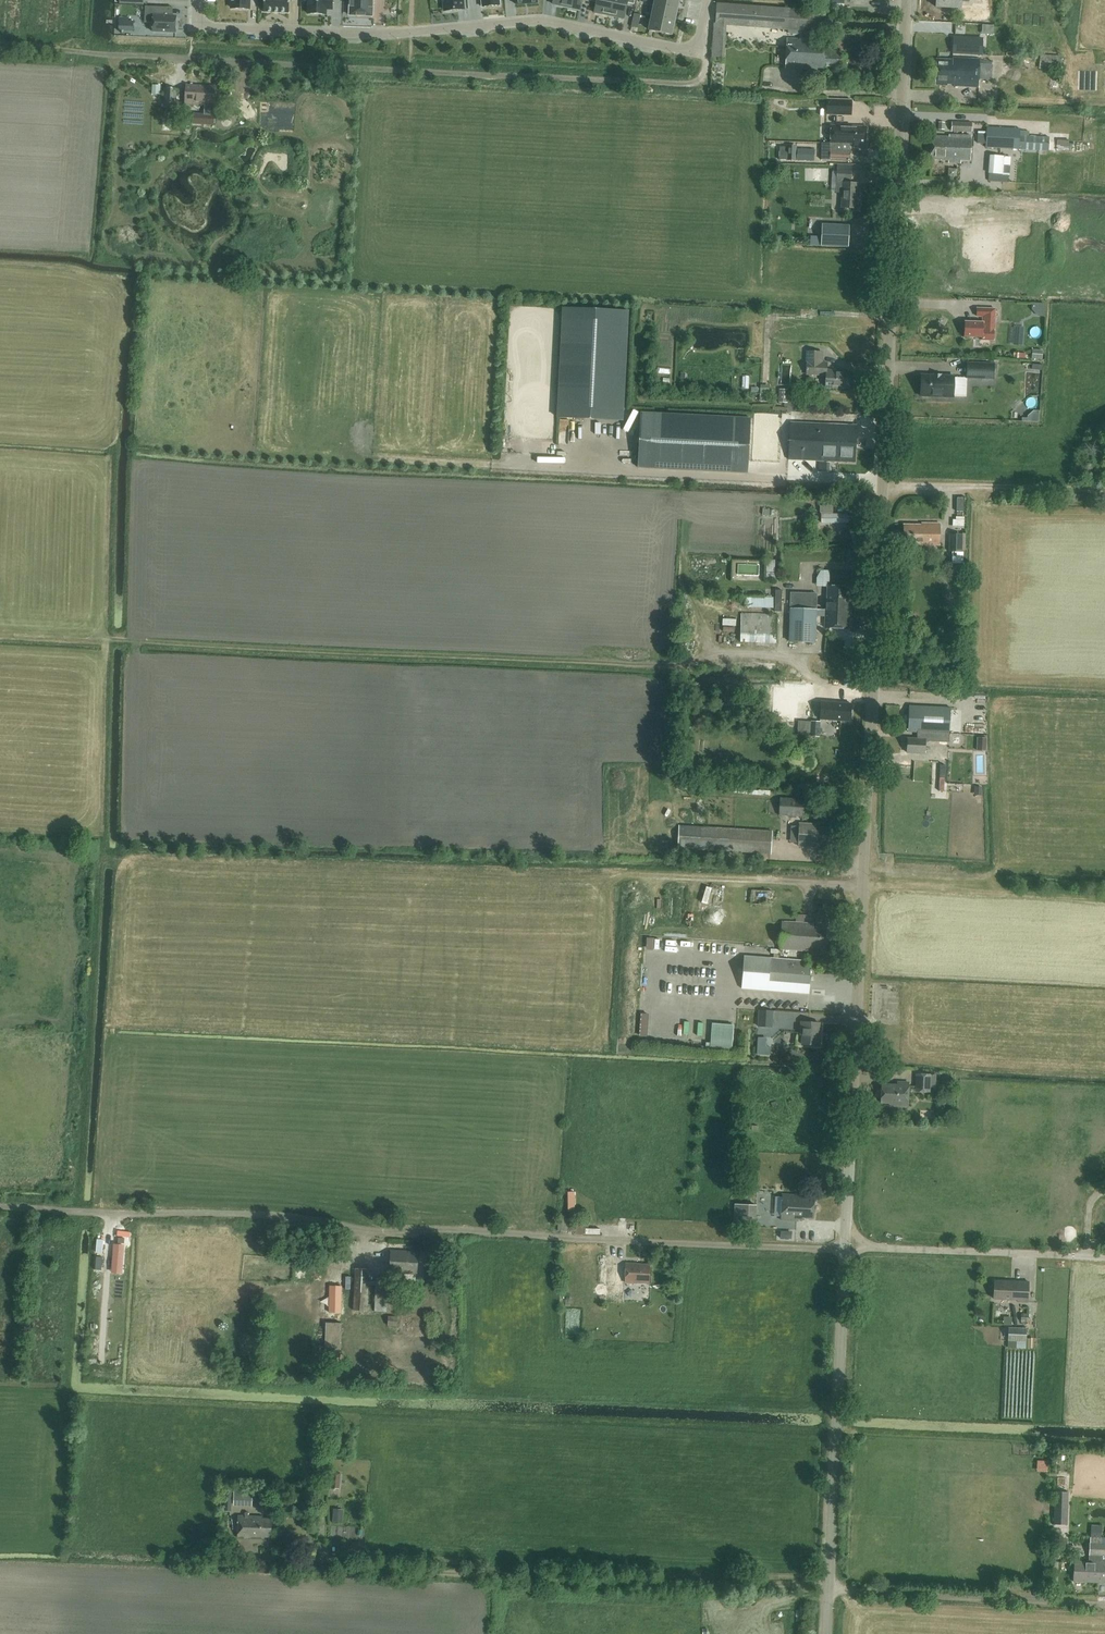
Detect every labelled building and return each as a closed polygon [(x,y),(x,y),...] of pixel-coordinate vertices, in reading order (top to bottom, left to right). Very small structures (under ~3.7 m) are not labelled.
[(249,11),(249,0),(230,0),(230,3),(233,3),(232,10),(249,11)] [(263,12),(289,13),(289,0),(264,0),(263,12)] [(308,13),(325,14),(326,8),(332,9),(332,0),(309,0),(308,13)] [(349,15),(372,16),(373,0),(350,0),(349,15)] [(463,9),(462,0),(444,0),(445,10),(463,9)] [(566,7),(580,10),(582,0),(568,0),(566,7)] [(609,15),(612,0),(597,0),(594,13),(603,15),(603,14),(609,15)] [(609,15),(615,17),(624,19),(627,3),(634,4),(635,0),(612,0),(609,15)] [(677,9),(679,0),(655,0),(654,5),(677,9)] [(829,12),(717,4),(715,24),(827,32),(829,12)] [(654,5),(652,17),(674,22),(677,9),(654,5)] [(169,7),(145,6),(144,22),(153,23),(152,31),(176,32),(176,16),(168,16),(169,7)] [(649,30),(671,35),(674,22),(652,17),(649,30)] [(128,31),(128,18),(119,18),(119,30),(128,31)] [(983,38),(954,37),(953,53),(982,55),(983,38)] [(786,68),(809,69),(810,40),(788,39),(786,68)] [(827,41),(810,40),(809,69),(826,70),(826,69),(835,69),(835,67),(844,68),(845,53),(827,52),(827,41)] [(1002,50),(1001,43),(993,44),(995,51),(1002,50)] [(992,60),(953,58),(953,60),(937,59),(936,85),(948,85),(948,84),(954,84),(954,86),(979,88),(980,78),(991,79),(992,60)] [(1061,58),(1041,58),(1039,72),(1060,73),(1061,58)] [(1004,76),(1016,76),(1016,64),(1004,64),(1004,76)] [(161,85),(152,84),(151,94),(160,94),(161,85)] [(215,105),(216,87),(186,85),(185,104),(206,105),(206,104),(215,105)] [(176,109),(177,89),(164,88),(163,108),(176,109)] [(828,100),(828,115),(852,116),(852,101),(828,100)] [(204,122),(204,112),(191,112),(190,117),(184,116),(184,121),(204,122)] [(951,132),(972,132),(972,122),(951,121),(951,132)] [(822,143),(821,159),(831,160),(849,160),(850,144),(854,144),(854,148),(865,148),(866,127),(831,126),(831,143),(822,143)] [(985,147),(1049,150),(1050,137),(1028,136),(1029,129),(986,127),(985,147)] [(970,161),(971,136),(956,136),(956,138),(931,137),(931,159),(941,160),(941,161),(948,161),(948,163),(960,164),(961,161),(970,161)] [(780,147),(779,160),(796,161),(797,146),(788,146),(788,147),(780,147)] [(798,149),(797,161),(808,161),(808,150),(798,149)] [(990,155),(989,173),(1003,174),(1004,156),(990,155)] [(851,183),(851,172),(838,171),(837,178),(843,179),(842,208),(857,208),(858,196),(859,196),(860,184),(851,183)] [(1008,176),(988,175),(988,182),(1007,183),(1008,176)] [(1014,234),(1015,221),(1007,221),(1007,234),(1014,234)] [(821,246),(848,247),(849,225),(822,224),(821,246)] [(623,420),(629,311),(563,308),(557,417),(623,420)] [(994,340),(995,309),(977,308),(976,316),(984,316),(984,322),(965,321),(964,336),(983,337),(982,340),(994,340)] [(822,363),(823,352),(807,351),(806,361),(807,361),(806,374),(826,375),(826,387),(849,388),(850,371),(827,370),(827,363),(822,363)] [(994,364),(967,363),(967,377),(993,378),(994,364)] [(921,375),(920,396),(953,397),(954,376),(921,375)] [(673,385),(673,376),(662,376),(662,385),(673,385)] [(779,389),(778,402),(787,402),(787,407),(790,407),(791,390),(779,389)] [(747,473),(750,418),(641,412),(638,467),(747,473)] [(855,426),(790,423),(788,459),(853,463),(855,426)] [(1089,436),(1089,451),(1103,451),(1103,436),(1089,436)] [(829,493),(833,493),(838,493),(838,485),(829,485),(829,493)] [(833,504),(820,504),(820,511),(822,511),(822,522),(848,522),(848,513),(833,513),(833,504)] [(952,528),(963,528),(963,517),(957,517),(957,520),(952,520),(952,528)] [(921,523),(921,525),(904,524),(903,544),(939,545),(940,523),(921,523)] [(950,552),(952,552),(952,563),(962,563),(962,552),(965,552),(966,534),(959,534),(950,533),(950,552)] [(778,579),(777,559),(767,559),(768,580),(778,579)] [(825,616),(825,628),(848,628),(849,596),(846,596),(846,586),(828,586),(827,601),(826,601),(826,609),(817,609),(817,616),(825,616)] [(816,643),(817,616),(817,609),(817,594),(791,593),(789,642),(816,643)] [(743,601),(743,620),(753,620),(753,610),(776,610),(776,601),(743,601)] [(778,642),(778,623),(766,623),(765,635),(770,635),(770,642),(778,642)] [(752,641),(752,633),(741,634),(741,642),(752,641)] [(754,642),(766,643),(767,634),(754,634),(754,642)] [(819,671),(828,671),(828,660),(820,659),(819,671)] [(821,702),(820,719),(850,721),(852,703),(821,702)] [(949,743),(951,709),(909,706),(908,732),(917,733),(916,739),(906,738),(905,753),(924,754),(925,741),(949,743)] [(810,736),(820,737),(821,721),(811,721),(798,720),(797,735),(810,736)] [(782,746),(781,755),(791,756),(791,752),(787,751),(787,747),(788,748),(789,743),(784,743),(784,746),(782,746)] [(957,766),(934,766),(935,783),(957,783),(957,766)] [(966,768),(958,768),(957,783),(966,783),(966,768)] [(806,799),(780,797),(779,816),(805,817),(806,799)] [(817,828),(817,825),(799,824),(798,846),(816,847),(816,844),(835,845),(836,829),(817,828)] [(771,853),(772,831),(679,826),(678,848),(771,853)] [(825,948),(826,929),(814,928),(814,924),(782,921),(779,949),(812,952),(812,948),(825,948)] [(745,956),(742,989),(809,994),(812,957),(805,956),(804,961),(745,956)] [(757,1027),(773,1028),(774,1011),(758,1010),(757,1027)] [(800,1035),(802,1035),(801,1044),(818,1045),(820,1023),(801,1022),(800,1035)] [(732,1052),(734,1025),(712,1023),(710,1050),(732,1052)] [(770,1039),(759,1039),(759,1047),(770,1048),(770,1039)] [(916,1073),(916,1092),(930,1092),(931,1073),(916,1073)] [(883,1085),(881,1103),(890,1103),(890,1107),(908,1108),(909,1083),(903,1083),(903,1086),(883,1085)] [(804,1196),(781,1194),(781,1220),(798,1221),(799,1219),(804,1220),(804,1218),(813,1219),(814,1199),(804,1198),(804,1196)] [(734,1205),(734,1227),(755,1227),(756,1206),(734,1205)] [(626,1261),(625,1249),(608,1250),(609,1262),(626,1261)] [(419,1274),(420,1252),(391,1251),(390,1273),(419,1274)] [(649,1264),(636,1264),(636,1263),(626,1263),(625,1283),(636,1283),(636,1282),(649,1283),(649,1264)] [(611,1265),(612,1281),(620,1281),(619,1264),(611,1265)] [(376,1277),(374,1303),(368,1303),(369,1268),(358,1268),(356,1311),(374,1312),(386,1312),(387,1277),(376,1277)] [(1027,1302),(1029,1281),(994,1281),(993,1299),(1017,1299),(1017,1301),(1027,1302)] [(328,1312),(342,1312),(342,1286),(329,1286),(328,1312)] [(1031,1314),(1023,1313),(1023,1322),(1031,1322),(1031,1314)] [(340,1358),(341,1322),(326,1322),(325,1358),(340,1358)] [(1026,1328),(1008,1327),(1008,1340),(1025,1341),(1026,1328)] [(342,1488),(344,1472),(334,1471),(333,1488),(342,1488)] [(252,1493),(252,1491),(234,1490),(233,1505),(251,1505),(252,1501),(255,1501),(255,1493),(252,1493)] [(333,1502),(344,1502),(344,1490),(333,1490),(333,1502)] [(1055,1491),(1054,1524),(1063,1524),(1064,1492),(1055,1491)] [(260,1518),(260,1515),(238,1515),(238,1538),(260,1538),(260,1536),(271,1537),(271,1518),(260,1518)] [(1103,1534),(1103,1524),(1093,1524),(1093,1534),(1103,1534)] [(1073,1581),(1098,1582),(1098,1571),(1102,1571),(1102,1562),(1100,1562),(1101,1543),(1102,1537),(1090,1537),(1089,1561),(1074,1560),(1074,1561),(1070,1561),(1069,1570),(1073,1571),(1073,1581)] [(238,1540),(223,1539),(223,1556),(238,1557),(238,1540)]
